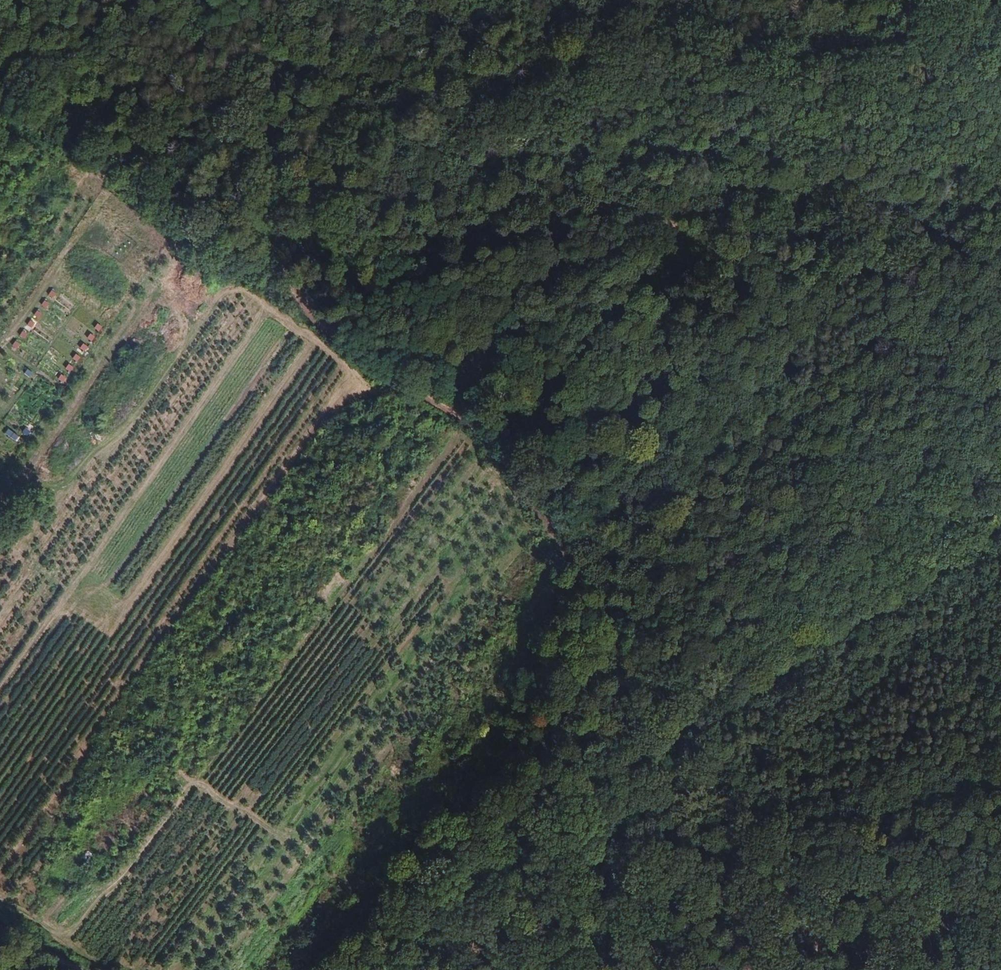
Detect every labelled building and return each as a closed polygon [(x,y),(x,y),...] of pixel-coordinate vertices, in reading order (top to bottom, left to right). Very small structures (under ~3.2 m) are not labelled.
[(9,429),(6,435),(18,441),(20,435),(9,429)]
